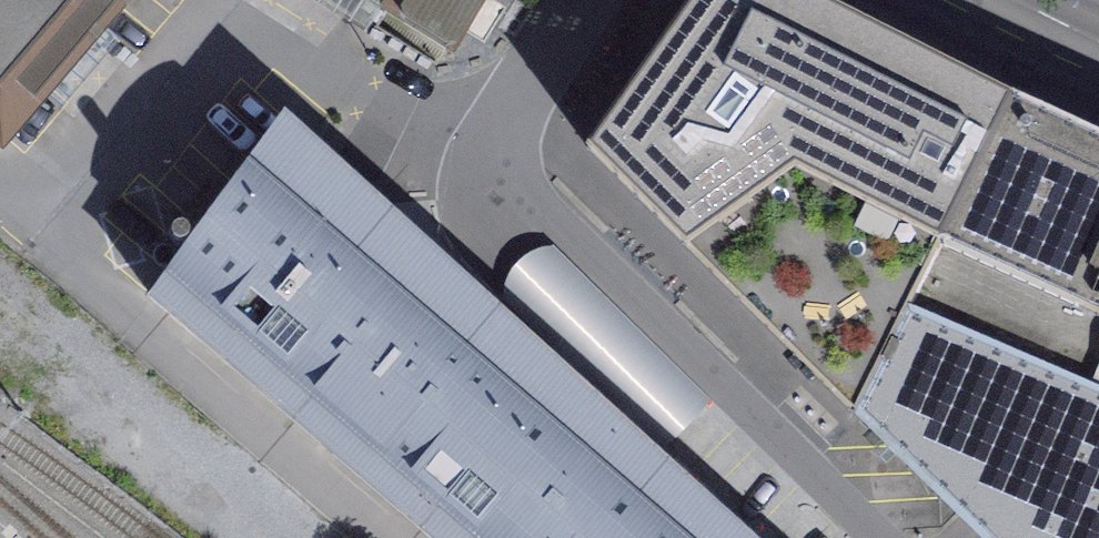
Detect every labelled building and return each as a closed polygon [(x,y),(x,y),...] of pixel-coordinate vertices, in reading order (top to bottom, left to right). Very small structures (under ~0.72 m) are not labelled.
[(2,134),(117,0),(0,0),(0,132),(2,134)] [(447,49),(457,47),(486,0),(368,0),(447,49)] [(843,0),(679,0),(588,124),(855,411),(1013,95),(843,0)] [(1013,95),(938,244),(1098,316),(1098,134),(1013,95)] [(150,295),(434,537),(523,537),(622,423),(283,116),(150,295)] [(908,306),(855,411),(985,537),(1098,537),(1098,388),(908,306)] [(523,537),(751,537),(622,423),(523,537)]
